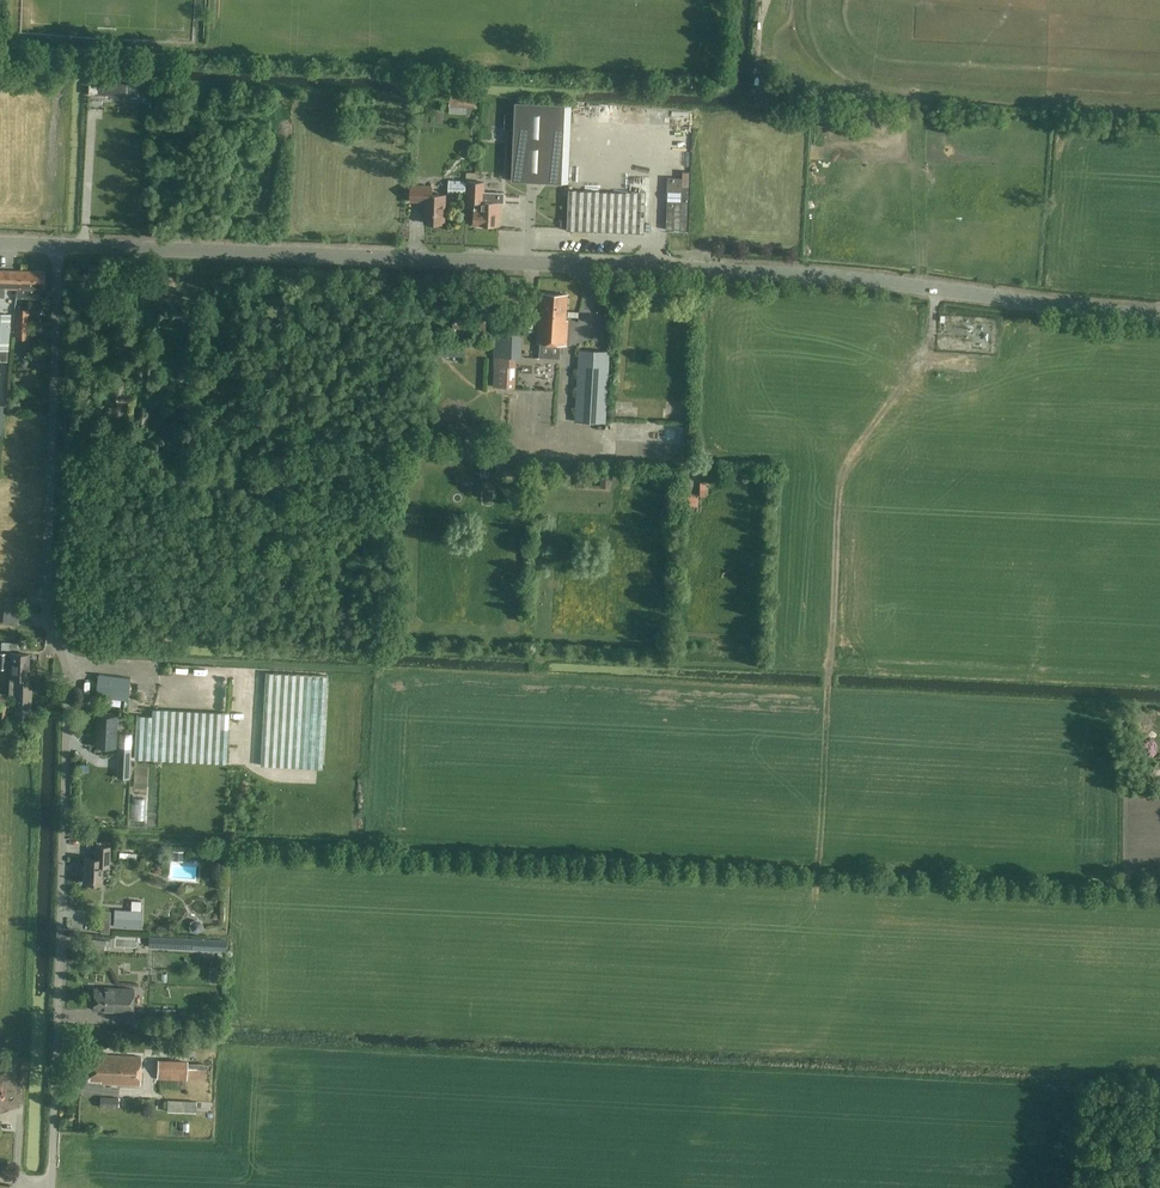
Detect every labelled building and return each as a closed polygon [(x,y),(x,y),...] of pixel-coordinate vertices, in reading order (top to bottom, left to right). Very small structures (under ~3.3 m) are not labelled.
[(139,82),(120,82),(120,93),(139,94),(139,82)] [(118,94),(118,84),(99,84),(99,94),(118,94)] [(450,97),(449,106),(449,112),(467,113),(467,107),(476,108),(477,99),(450,97)] [(515,102),(511,181),(562,183),(565,104),(515,102)] [(363,121),(353,120),(352,135),(363,135),(363,121)] [(448,193),(459,194),(466,194),(466,180),(449,180),(448,193)] [(504,191),(484,190),(484,182),(469,181),(468,201),(475,201),(474,224),(499,225),(500,201),(503,201),(504,191)] [(411,200),(425,200),(425,223),(444,223),(445,194),(431,194),(432,186),(411,185),(411,200)] [(644,232),(646,192),(569,190),(567,229),(644,232)] [(667,200),(666,229),(687,230),(688,201),(667,200)] [(4,288),(16,288),(17,270),(0,270),(0,296),(4,296),(4,288)] [(17,270),(16,288),(16,297),(46,297),(46,283),(44,283),(44,271),(17,270)] [(540,311),(537,343),(567,345),(568,320),(566,320),(568,294),(541,292),(540,307),(541,307),(540,311)] [(29,309),(15,308),(14,339),(28,339),(29,309)] [(0,313),(0,347),(8,348),(11,314),(0,313)] [(495,365),(494,373),(494,386),(516,386),(516,357),(518,357),(519,313),(495,313),(493,365),(495,365)] [(957,340),(941,338),(940,346),(956,348),(957,340)] [(466,357),(465,349),(440,349),(440,357),(466,357)] [(579,350),(575,421),(606,423),(610,352),(579,350)] [(633,364),(633,354),(621,354),(622,365),(633,364)] [(628,391),(632,379),(621,376),(618,388),(628,391)] [(462,413),(458,405),(440,414),(444,423),(462,413)] [(618,414),(638,415),(639,405),(618,405),(618,414)] [(666,407),(666,416),(683,417),(683,407),(666,407)] [(467,443),(467,453),(489,453),(489,444),(467,443)] [(169,446),(169,455),(183,456),(183,447),(169,446)] [(579,474),(579,486),(589,486),(589,483),(590,483),(590,474),(579,474)] [(601,475),(600,487),(610,487),(610,484),(612,484),(613,476),(601,475)] [(626,488),(636,487),(635,476),(625,477),(626,488)] [(423,485),(408,486),(409,496),(423,495),(423,485)] [(514,503),(527,503),(527,494),(514,494),(514,503)] [(697,508),(698,498),(684,497),(683,506),(691,507),(697,508)] [(516,524),(527,524),(527,509),(509,510),(509,520),(516,520),(516,524)] [(561,531),(563,519),(552,516),(549,529),(561,531)] [(507,547),(524,546),(524,533),(506,534),(507,547)] [(547,544),(547,554),(564,555),(565,545),(547,544)] [(662,575),(665,563),(655,560),(652,572),(662,575)] [(653,582),(653,591),(663,591),(663,582),(653,582)] [(2,622),(17,623),(19,610),(3,609),(2,622)] [(416,638),(423,629),(416,623),(408,632),(416,638)] [(9,681),(28,682),(29,654),(10,654),(9,681)] [(234,677),(229,764),(322,769),(328,676),(266,672),(266,670),(250,669),(249,677),(234,677)] [(131,678),(99,674),(97,696),(129,700),(131,678)] [(28,682),(9,681),(9,694),(13,694),(12,718),(30,719),(32,689),(28,689),(28,682)] [(138,715),(136,758),(227,762),(229,727),(230,727),(231,713),(153,709),(153,716),(138,715)] [(115,746),(116,716),(101,715),(99,746),(115,746)] [(120,779),(130,779),(132,733),(124,733),(123,745),(120,744),(119,767),(120,767),(120,779)] [(241,769),(240,791),(254,791),(255,770),(241,769)] [(108,866),(109,846),(95,845),(95,858),(84,858),(82,882),(101,883),(102,866),(108,866)] [(172,866),(172,880),(201,880),(201,859),(185,859),(185,849),(173,848),(172,866)] [(102,910),(100,933),(109,933),(110,911),(102,910)] [(148,947),(190,949),(191,939),(149,937),(148,947)] [(89,939),(88,951),(103,951),(104,940),(89,939)] [(103,1011),(132,1012),(133,988),(104,987),(104,988),(94,988),(92,1009),(103,1010),(103,1011)] [(139,1085),(140,1056),(96,1054),(96,1057),(90,1056),(89,1080),(100,1080),(100,1083),(139,1085)] [(157,1079),(186,1080),(204,1081),(205,1063),(187,1063),(187,1062),(158,1061),(157,1079)] [(118,1098),(99,1096),(99,1107),(117,1108),(118,1098)] [(196,1101),(167,1100),(167,1111),(196,1113),(196,1101)]
